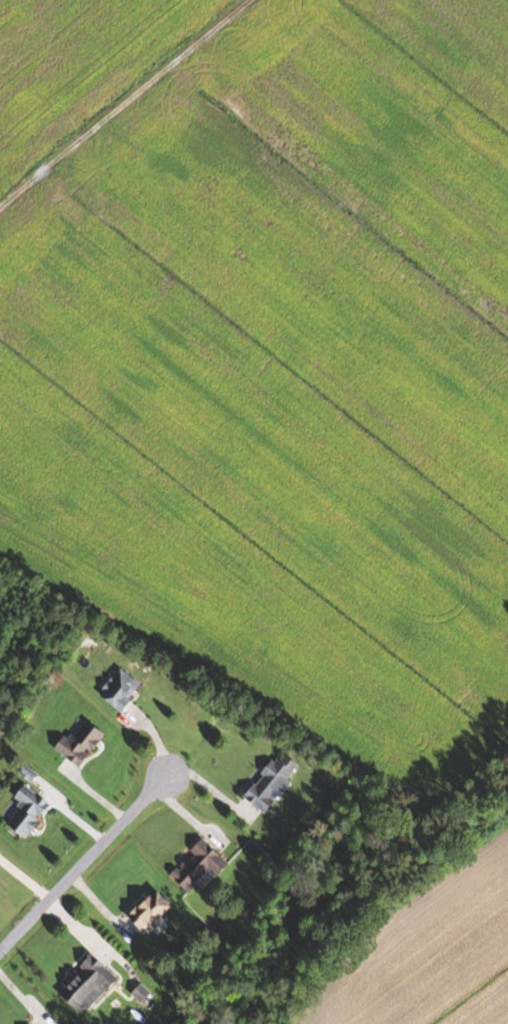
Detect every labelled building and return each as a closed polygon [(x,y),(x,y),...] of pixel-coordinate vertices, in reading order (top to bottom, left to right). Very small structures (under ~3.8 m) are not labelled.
[(124,709),(144,685),(122,667),(102,691),(124,709)] [(58,748),(82,766),(108,732),(89,719),(77,735),(70,731),(58,748)] [(275,757),(247,797),(269,812),(303,765),(287,753),(281,761),(275,757)] [(25,802),(9,822),(28,837),(54,804),(27,783),(17,796),(25,802)] [(174,874),(190,891),(214,869),(220,875),(231,864),(205,837),(192,849),(196,853),(174,874)] [(132,911),(144,930),(176,908),(164,890),(132,911)] [(60,989),(86,1014),(121,977),(94,952),(60,989)] [(135,993),(145,1002),(154,993),(144,983),(135,993)]
